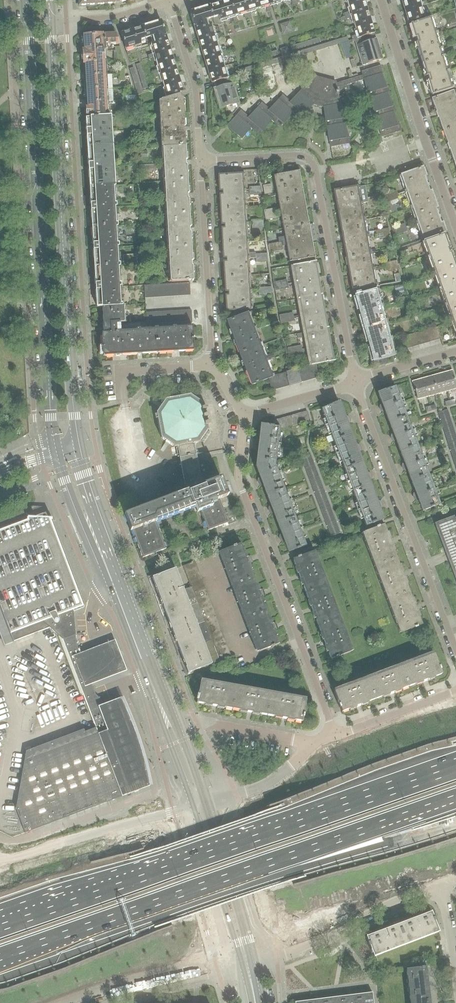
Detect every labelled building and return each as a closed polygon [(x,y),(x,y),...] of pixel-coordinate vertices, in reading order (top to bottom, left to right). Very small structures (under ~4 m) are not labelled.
[(244,13),(240,0),(230,0),(227,1),(232,17),(233,17),(235,23),(238,22),(236,16),(244,13)] [(257,9),(254,0),(240,0),(244,13),(245,15),(244,15),(245,20),(252,18),(251,13),(250,14),(250,11),(257,9)] [(257,9),(266,7),(267,9),(266,9),(267,13),(271,12),(267,0),(254,0),(257,9)] [(286,0),(270,0),(274,11),(277,10),(276,6),(275,6),(274,4),(286,0)] [(364,0),(346,0),(350,13),(348,14),(348,13),(344,14),(346,21),(350,20),(350,19),(351,18),(357,36),(355,37),(355,36),(351,37),(352,40),(374,34),(364,0)] [(409,23),(414,21),(431,16),(430,14),(426,15),(424,16),(421,6),(427,4),(427,2),(423,3),(423,4),(421,4),(419,0),(402,0),(409,23)] [(218,17),(217,17),(219,21),(232,17),(227,1),(215,5),(218,17)] [(202,8),(206,20),(217,17),(218,17),(215,5),(202,8)] [(207,24),(206,20),(202,8),(192,11),(191,15),(195,28),(207,24)] [(411,24),(421,60),(444,53),(433,17),(415,23),(411,24)] [(290,21),(280,23),(283,32),(292,30),(290,21)] [(152,35),(154,40),(166,36),(162,23),(159,22),(148,25),(151,36),(152,35)] [(209,24),(207,24),(195,28),(212,84),(234,77),(233,73),(230,74),(230,76),(228,76),(222,58),(224,57),(224,58),(228,57),(226,50),(222,51),(222,52),(220,52),(216,38),(222,36),(221,33),(215,35),(212,27),(210,26),(209,26),(209,24)] [(134,29),(139,46),(141,45),(140,39),(151,36),(148,25),(134,29)] [(121,33),(128,56),(132,55),(131,51),(129,52),(128,49),(139,46),(134,29),(121,33)] [(81,55),(82,58),(104,56),(104,55),(106,55),(105,50),(107,50),(107,45),(119,44),(116,34),(84,36),(84,38),(82,39),(83,55),(81,55)] [(374,34),(352,40),(352,41),(355,40),(363,66),(382,60),(374,34)] [(161,98),(183,91),(166,36),(154,40),(151,40),(152,43),(151,45),(154,54),(148,56),(149,59),(155,57),(159,70),(156,71),(152,72),(155,79),(159,78),(158,77),(161,76),(166,93),(163,94),(163,93),(159,94),(161,98)] [(348,41),(346,37),(289,55),(290,58),(348,41)] [(291,50),(320,42),(319,38),(290,46),(291,50)] [(124,62),(119,46),(115,47),(115,54),(116,54),(116,56),(114,56),(114,63),(124,62)] [(290,59),(286,47),(280,49),(283,61),(290,59)] [(278,55),(277,51),(263,54),(265,59),(278,55)] [(421,60),(432,95),(455,88),(444,53),(421,60)] [(84,69),(105,68),(104,56),(82,58),(82,60),(83,61),(84,69)] [(281,61),(280,58),(237,71),(238,75),(281,61)] [(140,63),(136,65),(144,89),(148,88),(140,63)] [(325,108),(331,147),(349,144),(348,143),(350,141),(349,135),(347,134),(346,124),(348,122),(347,116),(344,116),(343,110),(341,94),(340,94),(340,86),(365,78),(383,137),(400,131),(402,129),(400,124),(398,125),(394,112),(396,111),(394,106),(392,105),(388,93),(390,92),(388,86),(386,86),(382,74),(384,73),(382,67),(380,67),(380,66),(377,67),(363,72),(364,76),(339,83),(339,81),(335,82),(333,81),(333,80),(321,77),(321,78),(316,77),(306,88),(305,87),(292,102),(284,96),(271,111),(262,104),(250,119),(240,111),(227,127),(241,139),(250,128),(259,135),(263,130),(271,120),(281,127),(285,122),(284,122),(292,112),(302,120),(306,115),(306,114),(314,105),(325,108)] [(84,69),(84,81),(107,80),(107,71),(105,71),(105,68),(84,69)] [(134,68),(130,69),(138,95),(142,94),(134,68)] [(350,79),(358,77),(357,74),(352,76),(351,70),(348,70),(350,79)] [(214,90),(214,91),(220,110),(226,109),(227,112),(231,116),(237,110),(236,105),(239,104),(231,78),(234,77),(212,84),(214,83),(216,89),(214,90)] [(84,81),(85,93),(106,92),(106,81),(107,81),(107,80),(84,81)] [(444,130),(455,126),(455,90),(433,98),(444,130)] [(106,97),(106,92),(85,93),(86,105),(108,104),(108,97),(106,97)] [(159,101),(160,124),(183,122),(182,98),(181,98),(180,94),(159,101)] [(108,107),(108,104),(86,105),(86,114),(89,116),(89,117),(107,115),(107,107),(108,107)] [(87,150),(112,149),(111,117),(85,119),(86,131),(87,131),(87,135),(86,135),(87,150)] [(160,124),(162,148),(184,146),(183,122),(160,124)] [(444,130),(455,162),(455,126),(444,130)] [(187,180),(184,146),(162,148),(164,181),(187,180)] [(115,186),(112,149),(87,150),(88,166),(89,166),(89,170),(88,170),(89,188),(115,186)] [(399,176),(411,207),(434,199),(432,192),(429,193),(423,176),(426,175),(423,167),(399,176)] [(273,175),(277,195),(302,191),(299,173),(300,172),(299,171),(273,175)] [(218,176),(221,209),(247,208),(245,174),(218,176)] [(189,213),(187,180),(164,181),(166,215),(189,213)] [(272,196),(270,185),(263,186),(265,197),(272,196)] [(117,226),(115,186),(89,188),(90,206),(91,206),(91,209),(90,209),(91,227),(117,226)] [(261,195),(260,187),(248,187),(249,195),(261,195)] [(339,217),(340,225),(366,220),(360,187),(334,192),(335,200),(338,200),(341,216),(339,217)] [(304,200),(302,191),(277,195),(283,229),(309,224),(309,223),(308,224),(307,216),(305,216),(304,212),(305,211),(304,205),(303,205),(302,200),(304,200)] [(400,200),(397,191),(384,196),(388,207),(396,204),(400,200)] [(380,204),(378,197),(367,199),(368,206),(380,204)] [(434,199),(411,207),(422,239),(437,234),(446,231),(443,223),(441,224),(435,208),(437,207),(434,199)] [(386,208),(388,214),(396,211),(396,209),(395,206),(394,205),(386,208)] [(221,209),(223,243),(249,242),(247,208),(221,209)] [(277,218),(276,208),(263,211),(265,220),(277,218)] [(191,247),(189,213),(166,215),(167,249),(191,247)] [(366,220),(340,225),(342,233),(345,233),(348,249),(345,250),(346,258),(372,253),(366,220)] [(309,224),(283,229),(289,262),(315,258),(315,257),(314,257),(313,249),(311,249),(310,244),(311,243),(310,238),(309,238),(308,233),(310,232),(308,225),(309,225),(309,224)] [(405,224),(392,229),(395,236),(408,232),(405,224)] [(94,267),(119,266),(117,226),(91,227),(92,245),(93,245),(93,249),(94,267)] [(391,238),(390,229),(375,231),(377,240),(391,238)] [(422,243),(433,274),(455,266),(444,235),(422,243)] [(223,243),(225,277),(251,276),(250,259),(255,259),(255,263),(267,262),(266,254),(255,254),(255,252),(249,253),(249,242),(223,243)] [(283,250),(282,242),(268,245),(269,252),(283,250)] [(193,281),(191,247),(167,249),(169,282),(193,281)] [(408,249),(399,252),(401,257),(410,254),(408,249)] [(372,253),(346,258),(348,266),(351,265),(354,282),(351,283),(353,291),(379,286),(372,253)] [(399,269),(397,261),(384,264),(385,272),(399,269)] [(290,267),(296,300),(322,295),(322,293),(321,294),(320,287),(318,287),(317,282),(318,282),(317,277),(316,277),(315,271),(317,271),(315,264),(316,264),(316,262),(290,267)] [(96,308),(101,307),(122,306),(119,266),(94,267),(95,285),(96,289),(95,289),(96,308)] [(444,306),(455,302),(455,268),(455,266),(433,274),(444,306)] [(253,309),(251,276),(225,277),(227,311),(253,309)] [(288,289),(286,280),(272,283),(274,291),(288,289)] [(271,295),(270,287),(257,288),(258,296),(271,295)] [(355,296),(364,329),(387,322),(378,290),(360,295),(355,296)] [(322,295),(296,300),(302,333),(328,328),(328,327),(327,327),(326,320),(324,320),(323,316),(324,315),(323,310),(322,309),(321,304),(323,304),(322,296),(322,295)] [(444,306),(455,337),(455,302),(444,306)] [(148,353),(146,329),(119,330),(118,323),(125,323),(124,306),(122,306),(101,307),(102,324),(105,324),(105,333),(101,334),(102,356),(112,355),(114,355),(137,354),(137,353),(141,353),(141,354),(148,353)] [(250,313),(227,322),(239,353),(261,345),(250,313)] [(294,322),(292,313),(278,316),(280,324),(294,322)] [(396,355),(387,322),(364,329),(373,361),(396,355)] [(192,326),(146,329),(148,353),(173,352),(173,351),(176,351),(176,352),(194,351),(192,326)] [(435,340),(441,339),(437,327),(432,329),(435,340)] [(308,366),(315,365),(334,361),(334,360),(333,360),(332,353),(330,354),(329,348),(330,347),(329,343),(328,342),(327,337),(329,336),(328,330),(328,328),(302,333),(308,366)] [(430,342),(435,340),(432,329),(426,330),(430,342)] [(424,344),(430,342),(426,330),(421,332),(424,344)] [(418,345),(424,344),(421,332),(415,333),(418,345)] [(413,347),(418,345),(415,333),(409,335),(413,347)] [(407,348),(413,347),(409,335),(403,336),(407,348)] [(251,385),(268,379),(273,377),(273,376),(267,360),(275,358),(273,353),(266,356),(261,345),(239,353),(251,385)] [(302,354),(300,346),(287,349),(289,357),(302,354)] [(316,377),(315,365),(308,366),(306,366),(310,379),(316,377)] [(310,379),(306,366),(300,368),(304,381),(310,379)] [(304,381),(300,368),(294,370),(296,374),(297,374),(299,382),(304,381)] [(296,374),(294,370),(286,372),(287,377),(286,377),(288,385),(299,382),(297,374),(296,374)] [(442,373),(447,390),(455,387),(455,382),(453,370),(442,373)] [(287,377),(286,372),(280,374),(284,387),(288,385),(286,377),(287,377)] [(433,375),(438,393),(447,390),(442,373),(433,375)] [(284,387),(280,374),(275,375),(278,389),(284,387)] [(273,377),(268,379),(272,390),(278,389),(275,375),(273,376),(273,377)] [(423,378),(428,395),(438,393),(433,375),(423,378)] [(423,378),(413,381),(418,398),(428,395),(423,378)] [(389,422),(407,416),(396,386),(378,393),(383,405),(382,406),(381,407),(382,410),(383,411),(385,410),(389,422)] [(174,446),(177,446),(193,444),(199,443),(208,428),(208,425),(210,424),(207,408),(204,408),(204,404),(190,395),(165,400),(156,413),(161,438),(174,446)] [(343,414),(339,402),(321,409),(332,438),(350,432),(345,419),(347,419),(347,417),(346,415),(345,414),(343,414)] [(448,409),(438,412),(455,468),(455,435),(448,409)] [(305,422),(309,421),(310,421),(307,411),(302,413),(305,422)] [(299,424),(305,422),(302,413),(296,414),(299,424)] [(296,414),(291,416),(293,426),(299,424),(296,414)] [(288,427),(293,426),(291,416),(285,418),(288,427)] [(396,440),(401,452),(418,445),(407,416),(389,422),(394,435),(393,435),(392,437),(393,439),(395,440),(396,440)] [(285,418),(280,419),(282,429),(283,429),(288,427),(285,418)] [(280,419),(274,421),(273,427),(281,429),(282,429),(280,419)] [(256,466),(274,467),(281,429),(273,427),(262,425),(256,466)] [(355,444),(350,432),(332,438),(343,467),(361,461),(356,449),(358,448),(358,447),(357,444),(356,443),(355,444)] [(177,446),(179,457),(195,454),(193,444),(177,446)] [(430,475),(418,445),(401,452),(405,464),(404,465),(403,466),(404,469),(406,470),(407,469),(412,481),(430,475)] [(341,533),(310,452),(301,456),(331,536),(341,533)] [(195,454),(179,457),(186,490),(142,508),(140,504),(136,509),(136,510),(125,514),(132,530),(135,536),(134,536),(142,558),(166,549),(158,527),(157,528),(155,521),(195,506),(206,534),(210,532),(209,531),(228,523),(225,517),(233,514),(219,478),(218,474),(217,474),(211,459),(202,459),(201,453),(196,454),(195,454)] [(366,473),(361,461),(343,467),(355,497),(372,490),(367,478),(369,477),(369,476),(369,473),(367,472),(366,473)] [(277,468),(274,467),(256,466),(267,495),(285,488),(277,468)] [(441,504),(430,475),(412,481),(416,494),(415,494),(414,496),(415,498),(417,499),(418,499),(423,511),(441,504)] [(296,517),(285,488),(267,495),(278,524),(296,517)] [(372,490),(355,497),(366,526),(383,519),(379,507),(380,507),(381,505),(380,502),(378,502),(377,502),(372,490)] [(229,525),(236,522),(233,514),(225,517),(228,523),(229,525)] [(454,518),(454,517),(454,516),(434,523),(436,527),(437,527),(439,530),(444,544),(443,544),(451,564),(455,577),(455,518),(454,518)] [(20,820),(22,826),(25,833),(32,831),(32,830),(116,799),(121,797),(122,797),(149,786),(147,777),(145,768),(143,759),(140,750),(138,741),(135,733),(131,724),(128,715),(124,707),(121,698),(105,704),(95,694),(76,643),(73,611),(84,607),(85,604),(52,518),(27,517),(27,518),(0,528),(0,635),(4,646),(51,629),(62,640),(92,719),(93,735),(24,761),(16,809),(20,820)] [(296,517),(278,524),(289,552),(306,545),(296,517)] [(364,532),(376,566),(396,558),(383,525),(364,532)] [(220,552),(233,586),(253,578),(241,545),(220,552)] [(305,593),(326,584),(313,551),(292,559),(305,593)] [(376,566),(389,599),(409,591),(396,558),(376,566)] [(183,566),(185,572),(197,567),(195,562),(183,566)] [(199,573),(197,567),(185,572),(187,577),(199,573)] [(189,606),(175,569),(153,577),(153,576),(149,577),(154,590),(157,590),(158,593),(158,594),(159,594),(160,598),(160,599),(161,599),(162,603),(159,605),(163,616),(189,606)] [(187,577),(189,583),(201,579),(199,573),(187,577)] [(266,611),(253,578),(233,586),(245,619),(266,611)] [(203,584),(201,579),(189,583),(191,589),(203,584)] [(191,589),(193,594),(205,590),(203,584),(191,589)] [(305,593),(317,626),(339,618),(326,584),(305,593)] [(196,600),(207,595),(205,590),(193,594),(196,600)] [(409,591),(389,599),(402,633),(422,625),(409,591)] [(196,600),(198,606),(209,601),(207,595),(196,600)] [(200,611),(211,607),(209,601),(198,606),(200,611)] [(163,616),(167,627),(168,628),(171,627),(172,630),(172,631),(173,631),(174,635),(174,636),(175,636),(176,639),(173,641),(181,664),(185,664),(186,667),(185,667),(188,673),(212,665),(189,606),(163,616)] [(200,611),(202,617),(214,612),(211,607),(200,611)] [(279,644),(266,611),(245,619),(258,652),(279,644)] [(202,617),(204,622),(216,618),(214,612),(202,617)] [(206,628),(218,624),(216,618),(204,622),(206,628)] [(351,651),(339,618),(317,626),(330,659),(351,651)] [(206,628),(208,634),(220,629),(218,624),(206,628)] [(210,639),(222,635),(220,629),(208,634),(210,639)] [(210,639),(213,645),(224,640),(222,635),(210,639)] [(116,638),(80,652),(77,653),(88,683),(91,682),(129,668),(116,638)] [(215,650),(226,646),(224,640),(213,645),(215,650)] [(215,650),(217,656),(229,652),(226,646),(215,650)] [(217,656),(219,662),(231,657),(229,652),(217,656)] [(434,654),(401,666),(408,687),(429,679),(442,674),(434,654)] [(367,679),(375,700),(408,687),(401,666),(367,679)] [(340,707),(342,712),(375,700),(367,679),(334,691),(339,703),(338,704),(339,708),(340,707)] [(197,703),(232,709),(236,688),(201,682),(198,694),(197,694),(196,700),(197,700),(197,703)] [(236,688),(232,709),(267,715),(271,694),(236,688)] [(306,701),(271,694),(267,715),(302,722),(303,717),(306,701)] [(431,911),(398,924),(406,945),(439,932),(431,911)] [(374,957),(406,945),(398,924),(366,936),(374,957)] [(430,1001),(426,967),(406,969),(410,1002),(413,1002),(430,1001)] [(334,997),(334,1002),(374,1002),(372,992),(334,997)]
